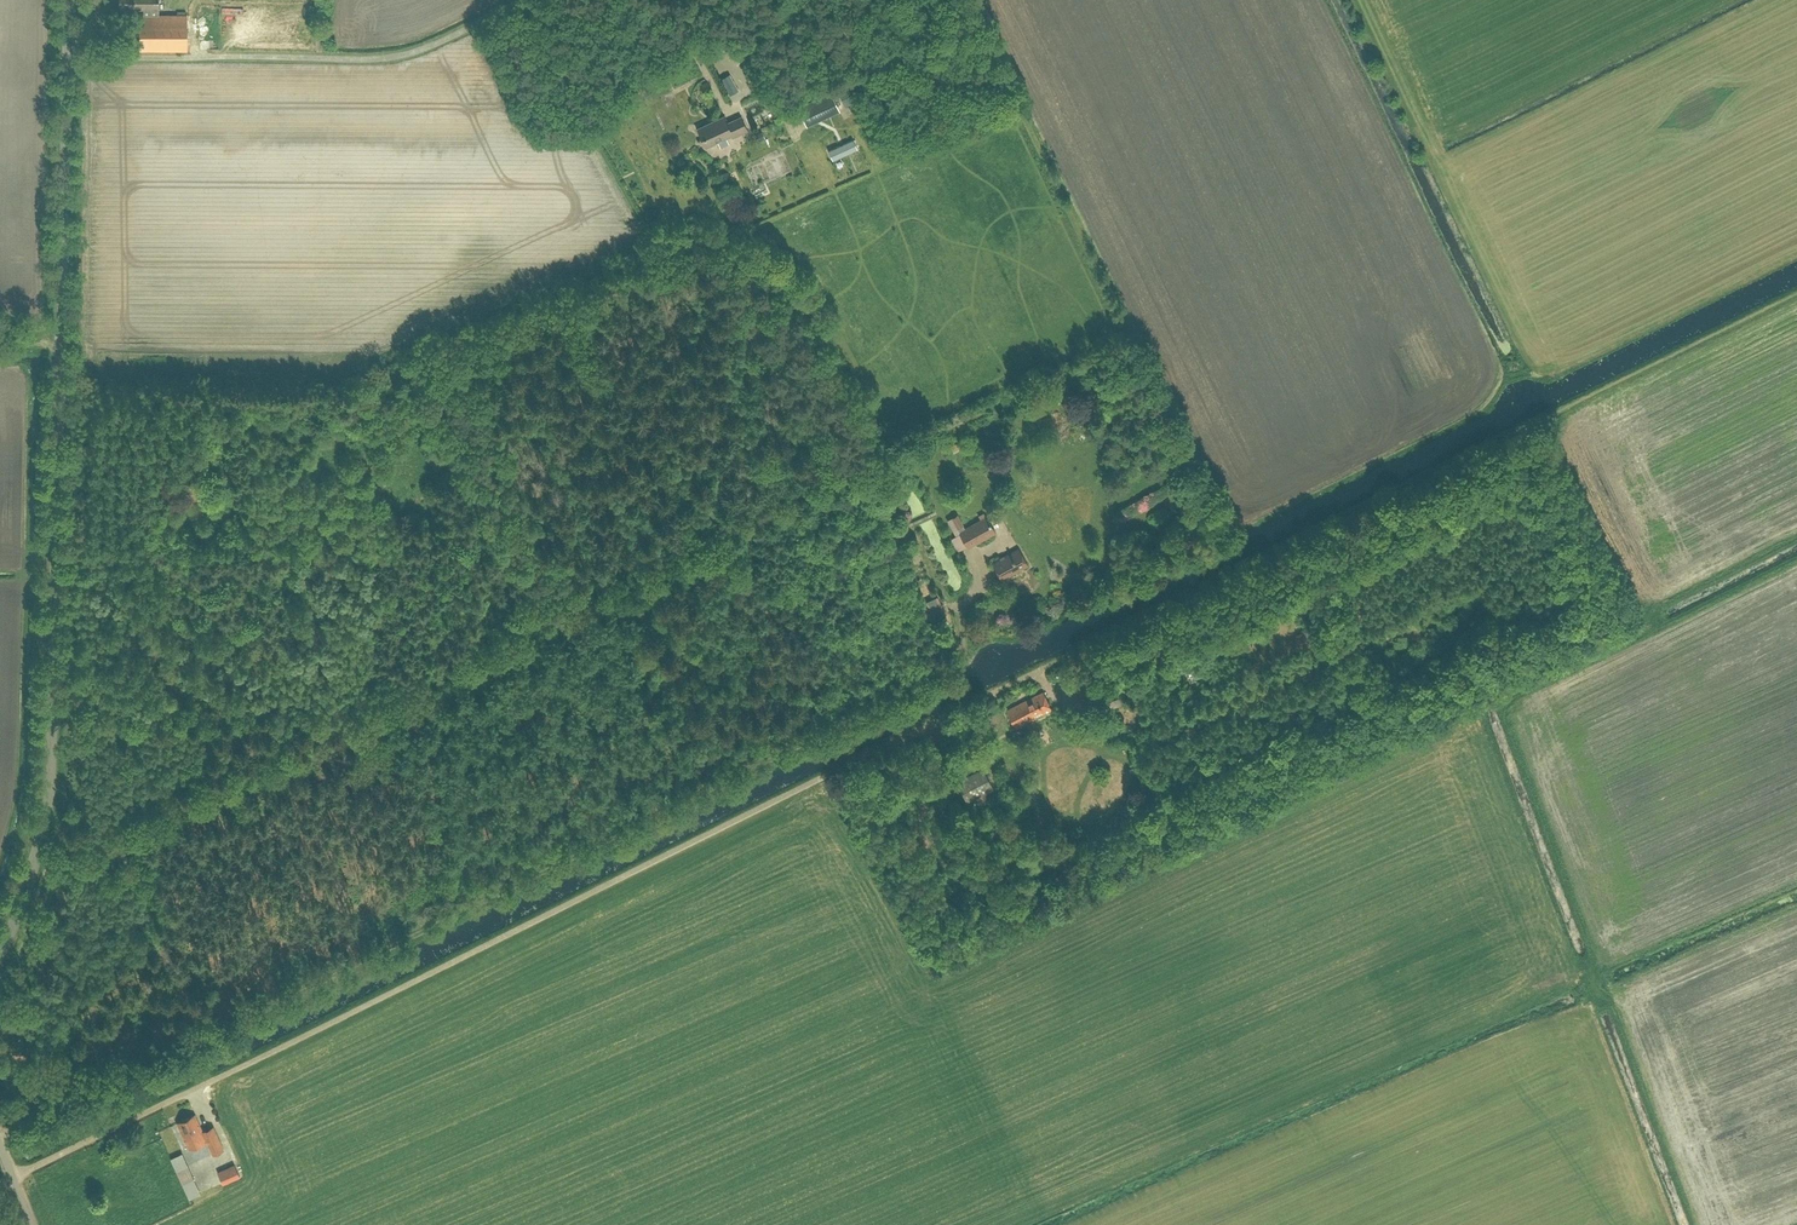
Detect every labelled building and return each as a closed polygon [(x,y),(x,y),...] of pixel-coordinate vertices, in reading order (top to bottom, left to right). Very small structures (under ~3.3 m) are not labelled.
[(119,8),(135,8),(135,9),(143,9),(143,15),(140,15),(140,50),(187,50),(187,14),(157,14),(157,9),(158,9),(159,0),(119,0),(119,8)] [(843,94),(849,107),(861,102),(855,89),(843,94)] [(839,110),(830,91),(798,107),(807,126),(839,110)] [(727,123),(723,116),(699,127),(708,145),(731,134),(732,137),(747,130),(740,116),(727,123)] [(934,447),(921,453),(924,461),(938,456),(934,447)] [(995,532),(983,511),(978,514),(980,518),(965,527),(957,513),(947,519),(956,534),(951,538),(958,551),(966,546),(968,548),(995,532)] [(1027,565),(1018,548),(992,563),(1001,579),(1027,565)] [(1096,695),(1088,678),(1068,688),(1075,705),(1096,695)] [(1052,709),(1044,691),(1008,709),(1016,725),(1032,718),(1032,719),(1052,709)] [(993,788),(983,768),(956,781),(966,801),(993,788)] [(202,1131),(194,1114),(177,1122),(189,1148),(206,1140),(212,1154),(222,1149),(212,1126),(202,1131)] [(240,1176),(234,1164),(217,1171),(223,1183),(240,1176)]
